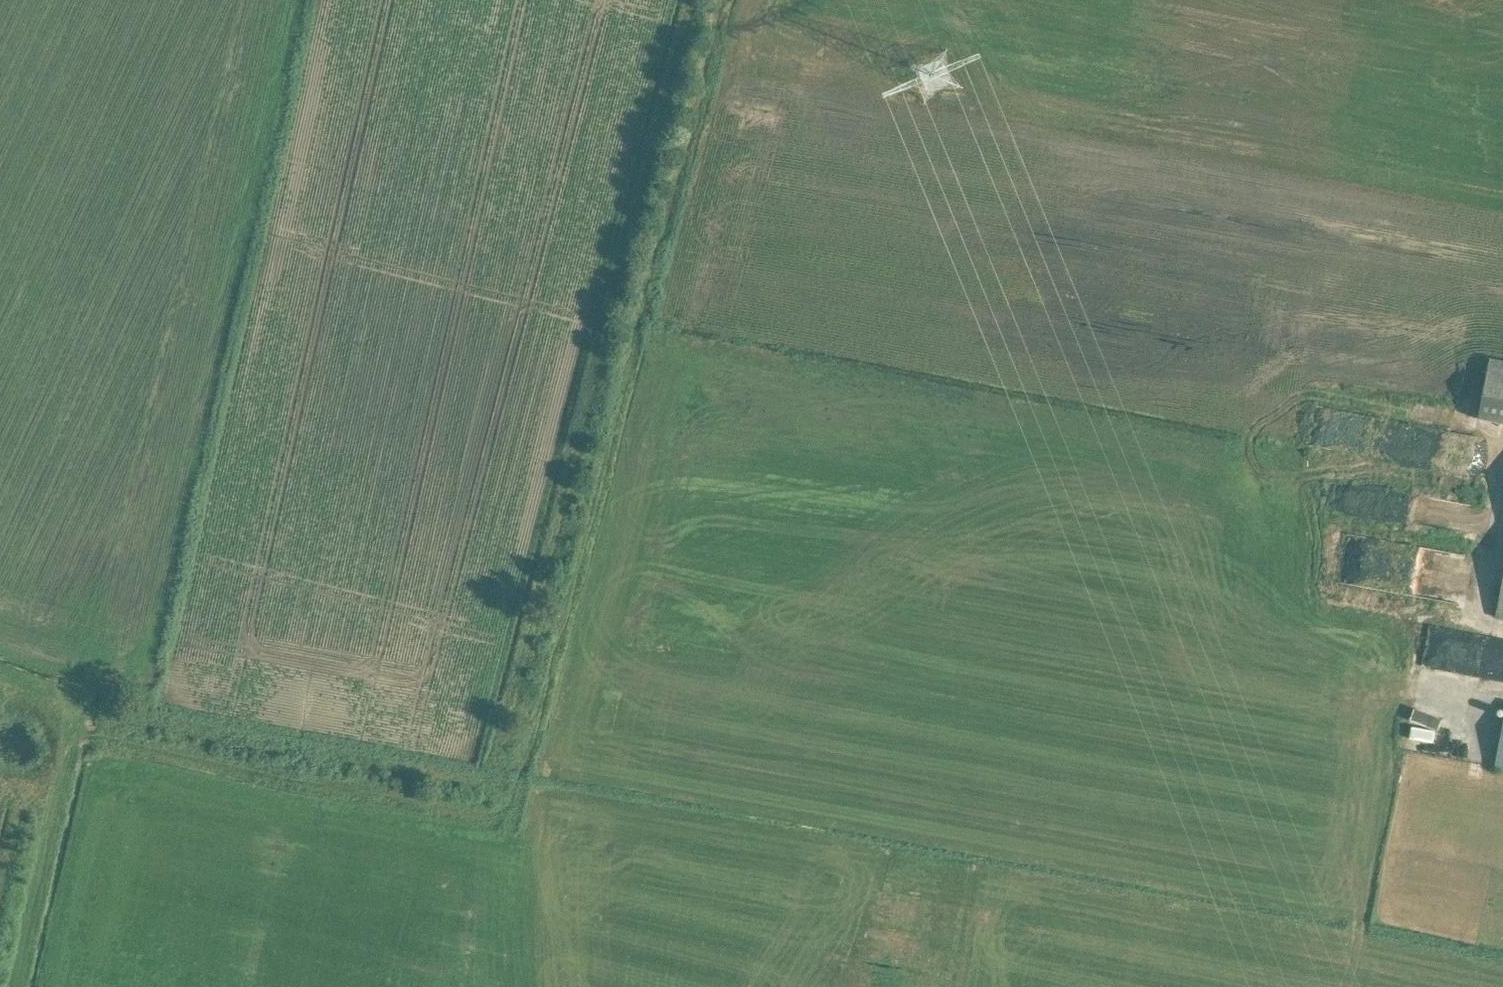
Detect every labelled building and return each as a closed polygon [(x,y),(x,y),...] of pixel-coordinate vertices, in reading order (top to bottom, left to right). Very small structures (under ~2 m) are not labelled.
[(1478,418),(1502,423),(1502,362),(1489,359),(1478,418)]
